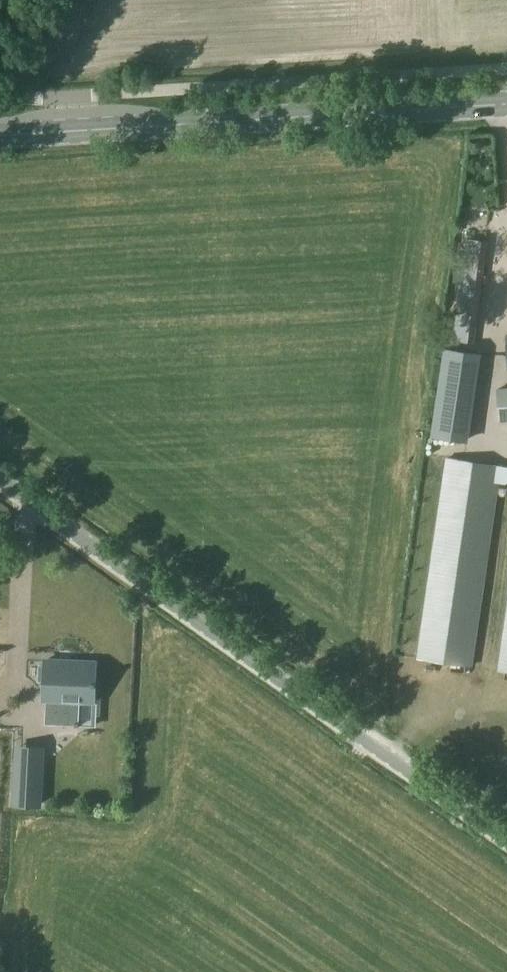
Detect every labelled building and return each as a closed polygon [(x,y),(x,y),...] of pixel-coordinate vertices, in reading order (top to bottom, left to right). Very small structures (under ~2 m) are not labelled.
[(468,249),(467,255),(463,255),(452,334),(472,338),(472,334),(475,334),(485,250),(468,249)] [(463,441),(476,354),(444,349),(431,436),(463,441)] [(498,422),(506,422),(506,389),(496,390),(498,422)] [(416,658),(472,665),(498,484),(506,485),(506,466),(500,465),(501,464),(445,456),(416,658)] [(498,669),(506,670),(506,606),(498,669)] [(60,663),(60,660),(45,659),(43,698),(47,698),(45,726),(79,727),(80,699),(93,700),(95,664),(60,663)] [(41,764),(16,763),(14,803),(39,804),(41,764)]
